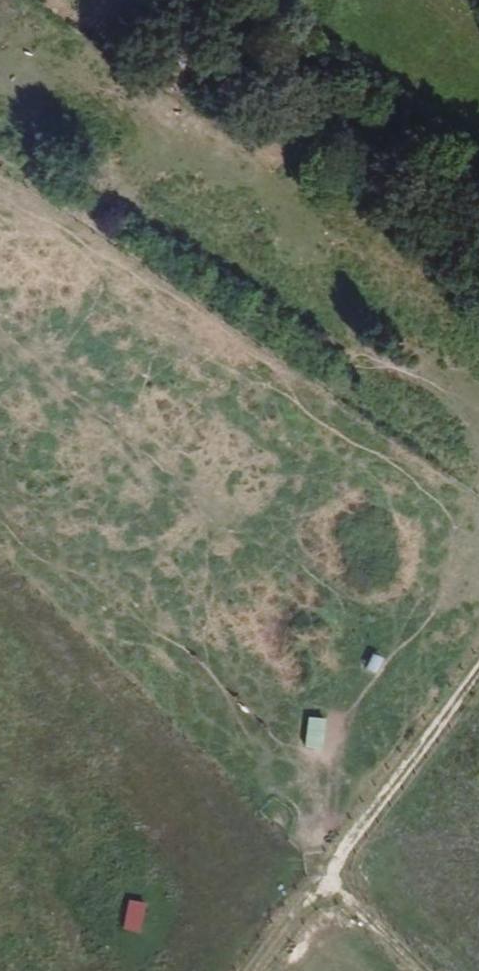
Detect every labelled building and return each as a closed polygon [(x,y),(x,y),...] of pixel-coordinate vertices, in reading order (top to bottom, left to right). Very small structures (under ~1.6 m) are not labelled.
[(136,967),(140,970),(148,970),(152,967),(146,959),(136,967)]
